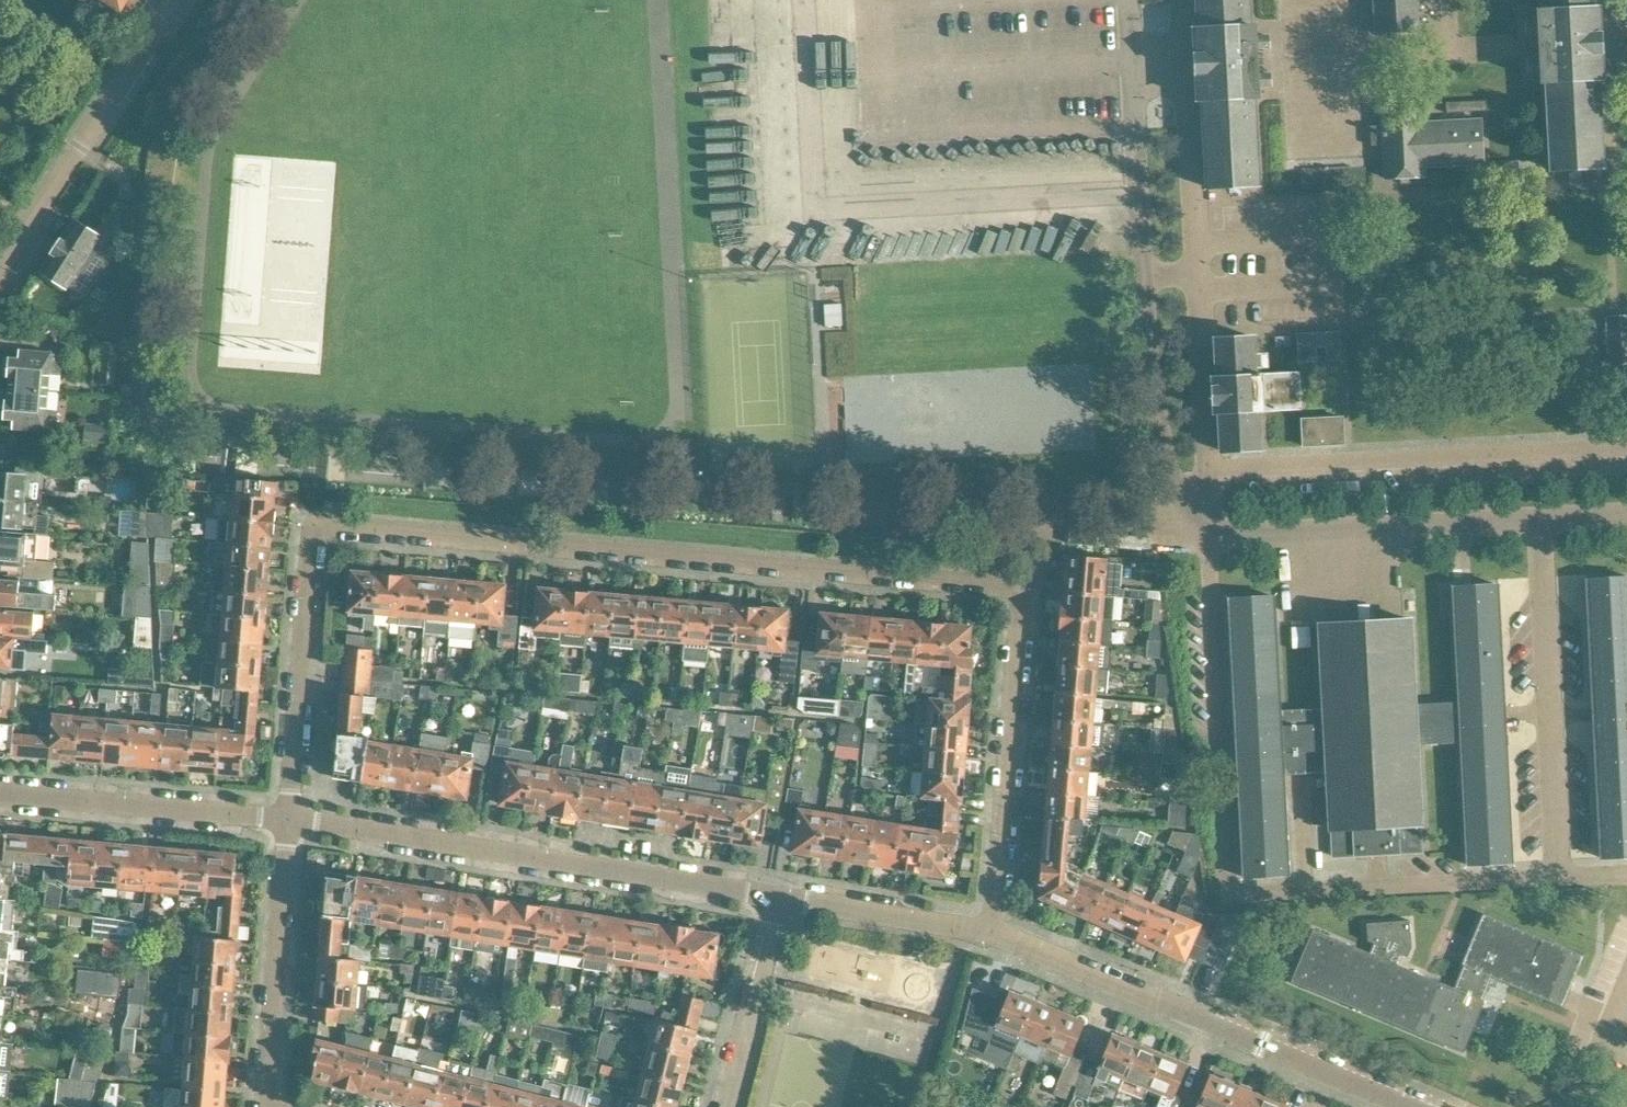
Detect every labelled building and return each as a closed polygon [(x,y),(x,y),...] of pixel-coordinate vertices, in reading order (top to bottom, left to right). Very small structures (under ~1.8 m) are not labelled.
[(121,10),(127,0),(106,0),(121,10)] [(1195,29),(1198,100),(1203,100),(1207,188),(1259,185),(1254,97),(1258,97),(1258,86),(1271,85),(1270,74),(1257,75),(1256,48),(1269,47),(1268,36),(1255,37),(1255,26),(1250,27),(1249,0),(1198,0),(1199,29),(1195,29)] [(1376,34),(1419,32),(1417,0),(1374,0),(1376,34)] [(1526,22),(1527,34),(1540,33),(1541,60),(1528,60),(1529,72),(1542,71),(1542,82),(1547,81),(1552,169),(1603,167),(1598,79),(1602,79),(1599,8),(1594,8),(1594,0),(1543,0),(1543,11),(1539,11),(1539,21),(1526,22)] [(1487,101),(1446,103),(1447,113),(1448,113),(1480,111),(1487,111),(1487,101)] [(1383,126),(1371,126),(1372,146),(1384,145),(1386,178),(1425,176),(1424,167),(1483,164),(1481,120),(1449,122),(1448,122),(1424,123),(1423,113),(1383,115),(1383,126)] [(96,271),(109,250),(98,243),(102,237),(76,221),(42,271),(69,288),(70,287),(87,298),(96,283),(95,282),(100,273),(96,271)] [(1607,319),(1610,373),(1626,372),(1626,318),(1607,319)] [(1338,333),(1298,335),(1299,361),(1316,360),(1316,357),(1327,356),(1328,360),(1340,359),(1338,333)] [(1218,378),(1213,378),(1215,413),(1219,412),(1221,451),(1260,449),(1258,410),(1300,408),(1298,374),(1262,376),(1261,366),(1267,366),(1266,355),(1255,355),(1254,337),(1216,339),(1218,378)] [(115,385),(119,343),(92,341),(90,357),(102,358),(100,384),(115,385)] [(21,350),(20,359),(10,358),(9,376),(11,376),(10,389),(48,392),(50,373),(61,373),(62,355),(51,354),(51,353),(21,350)] [(47,410),(48,392),(10,389),(9,401),(7,401),(6,419),(15,419),(14,428),(46,431),(47,429),(57,430),(58,411),(47,410)] [(1343,417),(1302,419),(1304,446),(1345,444),(1343,417)] [(111,442),(113,425),(86,422),(84,439),(111,442)] [(44,468),(16,466),(16,474),(0,473),(0,499),(40,503),(40,502),(41,502),(44,468)] [(215,477),(213,493),(233,495),(231,518),(276,522),(277,510),(273,509),(274,494),(277,494),(278,488),(278,483),(234,479),(215,477)] [(98,493),(97,505),(111,506),(111,494),(98,493)] [(0,499),(0,526),(35,529),(35,535),(37,535),(37,534),(47,534),(49,515),(39,514),(40,503),(0,499)] [(149,537),(148,511),(132,510),(131,535),(149,537)] [(274,536),(276,522),(231,518),(220,517),(218,541),(270,545),(271,536),(274,536)] [(170,537),(171,528),(158,528),(157,536),(170,537)] [(37,535),(35,535),(0,532),(0,573),(54,578),(55,561),(35,560),(37,535)] [(169,546),(170,537),(157,536),(156,545),(169,546)] [(269,557),(270,545),(218,541),(210,540),(207,565),(218,566),(219,565),(268,568),(271,566),(271,559),(269,557)] [(151,586),(150,542),(133,541),(130,584),(151,586)] [(1121,588),(1122,564),(1122,563),(1108,562),(1108,560),(1068,556),(1067,568),(1068,569),(1068,571),(1065,574),(1065,580),(1067,583),(1066,594),(1104,597),(1104,595),(1111,596),(1111,597),(1116,598),(1124,598),(1124,597),(1161,600),(1160,591),(1121,588)] [(170,585),(171,562),(157,560),(157,584),(160,584),(170,585)] [(270,575),(268,573),(268,568),(219,565),(218,566),(217,581),(225,581),(225,589),(266,593),(267,584),(269,582),(270,575)] [(347,575),(346,586),(350,589),(351,589),(350,593),(351,593),(349,616),(365,617),(364,630),(374,630),(375,613),(379,573),(378,573),(378,575),(353,572),(353,573),(351,573),(347,575)] [(400,624),(404,576),(394,575),(391,573),(384,572),(381,574),(379,573),(375,613),(391,614),(390,623),(400,624)] [(425,626),(429,579),(427,578),(424,576),(418,576),(415,578),(404,577),(404,576),(400,624),(425,626)] [(449,633),(454,581),(443,580),(440,578),(434,577),(431,579),(429,579),(425,626),(425,630),(449,633)] [(1587,580),(1601,858),(1626,857),(1626,578),(1587,580)] [(57,594),(20,591),(20,581),(0,580),(0,606),(56,610),(57,594)] [(476,621),(479,583),(477,582),(474,580),(468,580),(465,582),(454,581),(449,633),(449,635),(475,637),(476,621)] [(502,614),(505,585),(493,584),(491,582),(484,581),(482,583),(479,583),(476,621),(491,622),(491,627),(500,628),(499,645),(515,646),(515,641),(516,642),(518,616),(502,614)] [(152,617),(151,586),(130,584),(126,584),(123,615),(137,616),(152,617)] [(172,595),(173,585),(170,585),(160,584),(159,594),(172,595)] [(1498,585),(1453,587),(1454,616),(1460,702),(1459,702),(1461,742),(1468,865),(1512,863),(1498,585)] [(265,605),(266,593),(225,589),(212,588),(210,612),(223,613),(264,617),(264,616),(267,614),(267,607),(265,605)] [(562,629),(566,590),(564,590),(564,591),(563,591),(561,588),(554,588),(551,589),(540,588),(538,618),(523,616),(521,647),(520,660),(529,661),(530,649),(536,649),(538,633),(547,634),(547,628),(562,629)] [(587,632),(590,592),(579,591),(576,589),(570,588),(567,590),(566,590),(562,629),(587,632)] [(611,634),(615,595),(612,595),(610,593),(603,592),(600,594),(590,593),(590,592),(587,632),(611,634)] [(636,636),(639,598),(628,597),(626,594),(620,594),(617,595),(615,595),(611,634),(610,644),(635,646),(636,636)] [(1104,595),(1104,597),(1066,594),(1065,605),(1062,604),(1061,618),(1102,621),(1113,622),(1116,598),(1111,597),(1111,596),(1104,595)] [(660,638),(664,600),(661,600),(659,598),(652,597),(650,599),(639,598),(636,636),(660,638)] [(1289,875),(1283,775),(1280,711),(1274,597),(1229,599),(1244,877),(1289,875)] [(685,640),(688,602),(677,601),(674,598),(669,598),(666,600),(664,600),(660,638),(685,640)] [(1145,619),(1159,620),(1161,600),(1146,599),(1145,619)] [(709,643),(713,604),(711,604),(708,601),(702,601),(699,603),(688,602),(685,640),(683,659),(707,662),(709,643)] [(734,645),(737,606),(726,605),(724,604),(717,603),(715,604),(713,604),(709,643),(734,645)] [(758,647),(762,608),(760,608),(758,605),(751,605),(748,606),(738,605),(738,606),(737,606),(734,645),(758,647)] [(784,640),(787,611),(775,610),(773,608),(767,607),(764,609),(762,609),(763,608),(762,608),(758,647),(774,649),(774,655),(782,656),(780,680),(795,682),(800,641),(784,640)] [(176,610),(161,608),(162,624),(161,632),(176,633),(176,626),(176,610)] [(35,613),(0,610),(0,637),(56,641),(56,640),(57,633),(34,632),(35,613)] [(265,630),(266,623),(264,621),(264,617),(223,613),(221,637),(262,641),(263,632),(265,630)] [(843,661),(846,616),(844,616),(842,614),(835,613),(833,615),(821,614),(819,643),(805,641),(802,668),(819,669),(820,659),(843,661)] [(868,657),(871,618),(860,617),(859,616),(851,615),(848,616),(846,616),(843,661),(842,672),(866,674),(868,657)] [(153,647),(152,617),(137,616),(135,647),(142,647),(153,647)] [(893,659),(896,620),(894,620),(891,618),(885,618),(882,619),(871,618),(868,657),(893,659)] [(1111,645),(1113,622),(1102,621),(1061,618),(1060,631),(1062,631),(1062,642),(1112,646),(1112,645),(1111,645)] [(917,661),(920,623),(910,622),(907,620),(902,619),(899,621),(896,620),(893,659),(917,661)] [(1461,742),(1459,702),(1417,704),(1411,619),(1320,624),(1324,709),(1280,711),(1283,775),(1327,772),(1330,830),(1332,830),(1333,856),(1421,852),(1419,825),(1422,825),(1418,745),(1461,742)] [(941,663),(945,625),(945,624),(934,623),(931,621),(926,620),(924,622),(920,622),(920,623),(917,661),(941,663)] [(974,650),(974,646),(970,646),(971,643),(969,642),(971,627),(945,625),(941,663),(956,665),(955,675),(940,674),(939,687),(939,689),(969,692),(973,663),(974,660),(975,653),(974,650)] [(174,658),(176,633),(161,632),(160,646),(162,657),(174,658)] [(62,642),(62,641),(56,640),(56,641),(0,637),(0,668),(26,670),(28,651),(48,652),(61,653),(62,642)] [(261,653),(262,641),(221,637),(221,638),(209,637),(207,661),(219,662),(260,665),(262,663),(263,656),(261,653)] [(1161,650),(1162,640),(1148,639),(1147,649),(1161,650)] [(1098,667),(1099,654),(1111,655),(1112,646),(1062,642),(1061,652),(1058,656),(1058,661),(1060,664),(1060,666),(1097,669),(1098,667)] [(109,668),(108,683),(155,687),(153,647),(142,647),(140,670),(109,668)] [(372,665),(373,650),(347,648),(345,663),(370,666),(370,664),(372,665)] [(1160,658),(1161,650),(1147,649),(1147,657),(1160,658)] [(203,660),(201,685),(215,687),(225,687),(244,689),(243,705),(256,706),(259,680),(261,678),(262,671),(260,668),(260,665),(219,662),(207,661),(203,660)] [(394,683),(395,667),(372,665),(370,664),(370,666),(345,663),(344,679),(394,683)] [(446,680),(447,667),(439,666),(437,679),(446,680)] [(1095,695),(1095,692),(1107,693),(1109,668),(1098,667),(1097,669),(1060,666),(1060,667),(1057,671),(1057,676),(1059,679),(1058,690),(1057,692),(1095,695)] [(403,683),(405,668),(395,667),(394,683),(404,684),(404,683),(403,683)] [(454,681),(456,668),(447,667),(446,680),(454,681)] [(874,689),(875,676),(866,675),(865,689),(874,689)] [(581,692),(582,679),(559,677),(557,690),(581,692)] [(19,679),(0,678),(0,723),(16,725),(19,679)] [(378,697),(392,699),(394,683),(344,679),(343,695),(378,697)] [(590,693),(591,680),(582,679),(581,692),(590,693)] [(915,685),(916,685),(916,680),(907,679),(906,692),(914,693),(915,685)] [(630,697),(631,683),(623,682),(622,696),(630,697)] [(394,683),(392,699),(402,700),(404,684),(394,683)] [(639,697),(640,684),(631,683),(630,697),(639,697)] [(429,699),(431,685),(422,684),(420,698),(429,699)] [(65,699),(66,685),(57,685),(55,698),(65,699)] [(437,700),(440,686),(431,685),(429,699),(437,700)] [(933,688),(939,689),(939,687),(916,685),(915,685),(914,693),(914,698),(918,698),(924,699),(925,692),(933,693),(933,688)] [(178,701),(179,688),(171,687),(169,700),(178,701)] [(223,700),(225,687),(215,687),(214,699),(222,700),(223,700)] [(253,737),(256,706),(243,705),(244,689),(225,687),(223,700),(222,700),(222,705),(236,706),(235,720),(237,720),(236,729),(231,729),(231,728),(221,727),(217,772),(243,774),(245,759),(246,759),(247,755),(254,756),(254,753),(256,751),(257,743),(254,740),(255,738),(253,737)] [(680,701),(681,687),(672,687),(671,700),(680,701)] [(690,688),(681,687),(680,701),(688,701),(690,688)] [(1169,693),(1169,688),(1159,687),(1158,697),(1167,698),(1169,693)] [(108,702),(109,689),(100,688),(99,701),(108,702)] [(969,692),(939,689),(933,688),(933,693),(925,692),(924,699),(918,698),(916,722),(967,727),(967,725),(969,722),(970,716),(968,713),(971,692),(969,692)] [(117,703),(118,690),(118,689),(109,689),(108,702),(117,703)] [(729,705),(730,692),(721,691),(720,704),(729,705)] [(161,714),(162,693),(153,692),(151,713),(161,714)] [(738,706),(739,693),(730,692),(729,705),(738,706)] [(1093,723),(1094,708),(1154,712),(1155,703),(1095,698),(1095,695),(1057,692),(1057,695),(1056,706),(1054,709),(1053,716),(1055,719),(1055,720),(1093,723)] [(893,720),(895,695),(872,693),(869,696),(867,717),(893,720)] [(371,726),(372,726),(374,712),(375,712),(378,697),(343,695),(339,734),(338,734),(338,740),(333,742),(333,750),(337,753),(335,777),(361,782),(368,741),(371,726)] [(570,711),(572,699),(563,697),(563,698),(546,695),(544,705),(562,707),(561,710),(570,711)] [(576,699),(575,710),(594,713),(596,700),(576,699)] [(621,716),(624,703),(615,701),(613,715),(621,716)] [(646,719),(649,705),(640,703),(637,717),(646,719)] [(668,706),(666,719),(674,721),(676,708),(668,706)] [(683,723),(685,709),(676,708),(674,721),(683,723)] [(1175,729),(1173,710),(1165,709),(1165,720),(1156,718),(1156,728),(1166,728),(1175,729)] [(50,725),(51,712),(42,711),(41,724),(50,725)] [(727,725),(729,712),(720,711),(718,724),(727,725)] [(77,759),(81,715),(54,712),(52,735),(54,736),(52,757),(63,758),(64,760),(72,761),(75,759),(77,759)] [(735,727),(737,714),(729,712),(727,725),(735,727)] [(190,769),(194,725),(181,723),(182,715),(169,714),(168,722),(163,722),(159,767),(176,768),(178,770),(184,771),(186,769),(190,769)] [(104,762),(108,717),(81,715),(77,759),(79,759),(82,762),(88,762),(92,760),(104,762)] [(130,764),(134,719),(108,717),(104,762),(116,763),(117,765),(125,766),(128,764),(130,764)] [(159,767),(163,722),(134,719),(130,764),(133,764),(134,766),(141,767),(144,765),(159,767)] [(1105,724),(1093,723),(1055,720),(1055,721),(1053,725),(1052,731),(1054,734),(1053,744),(1091,747),(1103,748),(1105,724)] [(861,747),(862,729),(856,723),(842,722),(838,745),(861,747)] [(966,741),(967,738),(968,731),(967,730),(967,727),(916,722),(913,746),(965,751),(966,741)] [(15,732),(16,725),(0,723),(0,757),(4,757),(8,753),(9,753),(9,755),(12,755),(13,753),(15,732)] [(217,772),(221,727),(194,725),(190,769),(193,770),(195,772),(201,772),(203,771),(217,772)] [(527,808),(534,766),(509,762),(514,730),(499,728),(491,770),(505,773),(500,804),(512,805),(515,808),(519,808),(522,807),(527,808)] [(1166,728),(1163,753),(1177,754),(1178,746),(1175,729),(1166,728)] [(54,736),(52,735),(15,732),(13,753),(52,757),(54,736)] [(439,794),(446,754),(449,737),(423,732),(420,749),(413,789),(426,792),(428,794),(434,795),(438,793),(439,794)] [(466,798),(471,768),(487,770),(493,735),(476,732),(472,752),(463,751),(462,756),(446,754),(439,794),(442,794),(446,797),(451,798),(454,796),(466,798)] [(879,743),(879,734),(866,732),(865,742),(879,743)] [(368,741),(361,782),(362,782),(362,781),(373,783),(376,785),(382,786),(385,785),(387,785),(394,745),(368,741)] [(876,766),(879,743),(865,742),(863,765),(876,766)] [(577,819),(584,774),(569,771),(574,745),(564,743),(562,755),(560,770),(558,769),(551,812),(551,815),(562,817),(565,819),(571,820),(573,819),(577,819)] [(639,766),(641,766),(644,748),(625,744),(620,773),(611,771),(610,778),(603,823),(629,828),(639,766)] [(1089,771),(1091,747),(1053,744),(1052,754),(1050,758),(1049,764),(1051,767),(1051,768),(1089,771)] [(413,789),(420,749),(394,745),(387,785),(390,786),(393,788),(400,789),(403,788),(413,789)] [(963,761),(965,751),(913,746),(912,756),(926,757),(925,771),(963,775),(963,774),(965,771),(966,765),(963,761)] [(1176,762),(1177,754),(1163,753),(1163,761),(1176,762)] [(551,812),(558,769),(560,770),(562,755),(556,754),(553,755),(551,759),(549,768),(534,766),(527,808),(528,808),(531,810),(537,811),(539,810),(551,812)] [(759,845),(764,815),(778,817),(780,818),(785,787),(789,760),(773,757),(768,789),(760,788),(743,786),(741,799),(739,799),(733,841),(735,841),(738,844),(744,844),(747,843),(759,845)] [(665,770),(655,832),(681,836),(691,774),(692,767),(666,763),(665,770)] [(629,828),(655,832),(665,770),(641,766),(639,766),(629,828)] [(1087,796),(1089,771),(1051,768),(1051,769),(1048,773),(1048,780),(1050,783),(1049,793),(1086,796),(1087,796)] [(925,771),(923,798),(934,799),(934,798),(947,799),(946,808),(960,810),(962,789),(964,786),(964,781),(963,777),(963,775),(925,771)] [(603,823),(610,778),(584,774),(577,819),(603,823)] [(691,774),(681,836),(682,836),(685,838),(692,839),(694,838),(707,840),(708,837),(716,785),(717,781),(717,778),(691,774)] [(882,789),(883,780),(862,776),(861,783),(864,786),(882,789)] [(739,799),(741,799),(743,786),(717,781),(716,785),(708,837),(718,838),(721,841),(728,842),(731,840),(733,841),(739,799)] [(789,787),(784,818),(798,820),(793,851),(804,853),(805,855),(814,856),(816,854),(819,855),(826,813),(810,810),(811,805),(801,804),(803,790),(790,787),(789,787)] [(862,803),(865,790),(856,788),(853,801),(862,803)] [(1098,797),(1087,796),(1086,796),(1049,793),(1049,801),(1046,805),(1045,812),(1047,815),(1047,816),(1089,820),(1089,819),(1096,820),(1098,797)] [(1187,803),(1185,795),(1171,793),(1170,803),(1187,804),(1187,803)] [(904,809),(907,796),(898,795),(896,808),(904,809)] [(934,799),(932,810),(940,811),(941,808),(946,808),(947,799),(934,798),(934,799)] [(1185,827),(1187,804),(1170,803),(1167,825),(1185,827)] [(927,829),(920,872),(920,871),(945,875),(948,858),(949,858),(950,855),(955,855),(955,852),(958,849),(958,842),(957,839),(958,835),(956,835),(960,810),(946,809),(941,808),(940,811),(932,810),(931,814),(939,815),(939,821),(946,822),(945,832),(929,829),(927,829)] [(844,859),(851,817),(826,813),(819,855),(821,855),(823,858),(829,859),(832,857),(844,859)] [(1082,873),(1083,873),(1084,870),(1067,862),(1067,856),(1075,857),(1076,844),(1069,843),(1069,834),(1087,835),(1089,820),(1047,816),(1046,827),(1044,831),(1043,837),(1045,840),(1043,862),(1042,862),(1040,882),(1035,884),(1034,895),(1067,909),(1082,873)] [(870,863),(876,821),(851,817),(844,859),(854,860),(858,864),(863,865),(866,863),(870,863)] [(894,868),(901,825),(876,821),(870,863),(870,864),(874,867),(879,867),(883,865),(894,867),(894,868)] [(920,872),(927,829),(901,825),(894,868),(897,869),(899,871),(905,872),(907,870),(920,872)] [(1125,840),(1130,827),(1120,827),(1116,836),(1125,840)] [(1132,843),(1139,828),(1130,827),(1125,840),(1132,843)] [(17,852),(3,851),(5,833),(4,833),(3,834),(0,829),(0,872),(15,873),(17,852)] [(1177,846),(1184,832),(1173,831),(1168,843),(1176,847),(1177,846)] [(1185,849),(1192,832),(1184,832),(1177,846),(1185,849)] [(54,863),(56,839),(54,839),(53,836),(45,836),(43,838),(7,834),(7,833),(5,833),(3,851),(17,852),(15,873),(24,875),(26,859),(46,861),(44,881),(47,881),(47,883),(64,889),(64,888),(57,883),(57,879),(57,878),(58,864),(54,863)] [(95,884),(99,843),(96,843),(94,840),(87,840),(84,842),(56,839),(54,863),(58,864),(57,878),(57,879),(68,886),(69,886),(70,882),(95,884)] [(120,886),(124,845),(121,845),(120,842),(112,842),(109,844),(99,843),(95,884),(120,886)] [(149,889),(153,848),(138,847),(136,844),(129,843),(126,845),(124,845),(120,886),(149,889)] [(180,892),(184,850),(181,850),(179,848),(171,847),(169,849),(157,848),(153,848),(149,889),(180,892)] [(206,894),(210,853),(197,852),(196,849),(188,848),(186,850),(184,850),(180,892),(206,894)] [(246,880),(243,877),(243,875),(236,874),(237,871),(235,871),(236,855),(210,853),(206,894),(217,895),(217,893),(227,894),(226,906),(220,906),(218,922),(238,924),(241,893),(242,893),(242,891),(245,888),(246,880)] [(351,917),(358,876),(327,871),(325,900),(321,902),(320,910),(323,913),(323,917),(342,919),(341,930),(351,931),(352,917),(351,917)] [(9,898),(11,885),(13,885),(15,873),(0,872),(0,899),(9,900),(9,898)] [(1090,919),(1106,883),(1083,873),(1082,873),(1067,909),(1069,909),(1071,913),(1076,915),(1080,914),(1090,919)] [(375,921),(382,881),(381,881),(379,879),(372,878),(370,879),(359,877),(359,876),(358,876),(351,917),(352,917),(375,921)] [(401,925),(407,885),(398,884),(395,881),(389,880),(385,882),(382,881),(375,921),(401,925)] [(63,896),(64,889),(47,883),(45,906),(61,909),(63,896)] [(1113,929),(1129,893),(1106,883),(1090,919),(1100,923),(1102,926),(1107,928),(1112,928),(1113,929)] [(426,929),(433,890),(431,889),(429,887),(423,886),(420,887),(407,885),(401,925),(426,929)] [(452,934),(458,894),(448,892),(445,890),(439,889),(436,890),(433,890),(426,929),(452,934)] [(1137,939),(1153,904),(1129,893),(1113,929),(1115,930),(1117,933),(1122,935),(1127,935),(1137,939)] [(475,949),(483,898),(481,898),(479,895),(473,894),(470,896),(458,894),(452,934),(453,934),(451,945),(475,949)] [(483,898),(475,949),(501,953),(502,944),(506,945),(512,901),(496,899),(495,897),(489,896),(487,897),(484,897),(483,898)] [(17,901),(17,899),(9,898),(9,900),(0,899),(0,929),(18,931),(18,928),(14,927),(17,901)] [(103,900),(93,899),(92,909),(102,910),(103,900)] [(535,949),(541,908),(542,906),(537,905),(535,903),(531,902),(528,904),(512,901),(506,945),(535,949)] [(144,918),(145,903),(133,902),(132,916),(144,918)] [(1211,920),(1210,913),(1209,913),(1209,910),(1205,910),(1204,913),(1180,902),(1175,913),(1176,914),(1161,949),(1162,950),(1165,953),(1170,955),(1173,954),(1183,959),(1186,955),(1204,963),(1222,919),(1211,920)] [(1176,914),(1175,913),(1153,904),(1137,939),(1147,943),(1150,947),(1154,949),(1159,949),(1161,949),(1176,914)] [(560,953),(567,912),(555,910),(552,907),(547,906),(544,908),(541,908),(535,949),(560,953)] [(584,957),(591,915),(589,915),(587,912),(581,912),(578,913),(567,912),(560,953),(584,957)] [(1222,971),(1247,913),(1221,914),(1210,913),(1211,920),(1222,919),(1204,963),(1222,971)] [(1313,929),(1292,981),(1463,1052),(1485,1001),(1482,999),(1491,977),(1563,1007),(1584,955),(1483,913),(1461,965),(1464,966),(1454,989),(1399,965),(1403,956),(1408,957),(1412,947),(1410,920),(1367,923),(1368,941),(1374,944),(1370,953),(1313,929)] [(162,929),(163,915),(150,914),(149,928),(162,929)] [(610,961),(617,919),(606,918),(604,915),(597,914),(594,916),(591,915),(584,957),(585,957),(583,967),(609,971),(611,961),(610,961)] [(351,945),(351,942),(350,942),(351,931),(341,930),(342,919),(323,917),(324,918),(323,923),(319,923),(318,937),(322,937),(321,956),(347,958),(349,945),(351,945)] [(635,965),(641,923),(639,923),(638,921),(630,920),(628,921),(617,919),(610,961),(611,961),(635,965)] [(236,950),(238,924),(218,922),(218,930),(204,929),(203,929),(202,936),(196,935),(193,961),(235,964),(235,962),(237,960),(238,953),(236,950)] [(660,969),(666,927),(655,926),(653,923),(646,922),(644,924),(641,923),(635,965),(660,969)] [(686,972),(693,928),(690,927),(688,925),(682,924),(679,926),(667,924),(666,927),(660,969),(659,976),(669,978),(671,970),(686,972)] [(203,929),(204,929),(204,927),(190,926),(189,935),(196,935),(202,936),(203,929)] [(711,976),(715,950),(716,950),(717,946),(719,946),(721,945),(722,945),(723,944),(724,944),(724,943),(725,941),(725,940),(726,939),(726,938),(725,937),(725,936),(725,935),(724,935),(723,933),(722,933),(720,932),(718,932),(693,928),(686,972),(711,976)] [(18,931),(0,929),(0,958),(28,961),(29,956),(22,955),(23,947),(16,946),(18,931)] [(158,939),(158,932),(147,931),(146,938),(158,939)] [(131,943),(105,940),(103,955),(130,958),(131,943)] [(396,957),(398,944),(381,942),(379,956),(388,957),(389,956),(396,957)] [(407,959),(408,946),(398,944),(396,957),(407,959)] [(359,946),(351,945),(349,945),(347,958),(358,959),(359,946)] [(149,980),(151,956),(135,954),(131,969),(137,970),(136,979),(149,980)] [(359,984),(361,960),(361,959),(358,959),(347,958),(321,956),(320,968),(317,970),(316,977),(318,979),(318,981),(359,984)] [(508,957),(503,989),(512,990),(517,958),(508,957)] [(6,973),(7,973),(8,964),(16,964),(16,966),(27,968),(28,961),(0,958),(0,986),(6,987),(6,986),(5,985),(6,973)] [(498,978),(501,959),(492,958),(489,977),(498,978)] [(236,975),(236,969),(235,967),(235,964),(193,961),(192,974),(181,973),(180,984),(233,988),(234,977),(236,975)] [(414,973),(415,964),(402,963),(401,972),(406,972),(404,981),(412,982),(413,973),(414,973)] [(118,999),(124,972),(110,970),(106,998),(118,999)] [(444,978),(421,974),(418,994),(441,998),(444,978)] [(147,1004),(149,980),(136,979),(135,988),(129,1002),(129,1003),(142,1004),(147,1004)] [(369,985),(359,984),(318,981),(318,985),(316,986),(315,993),(317,995),(316,1006),(345,1008),(355,1009),(355,1008),(366,1009),(369,985)] [(232,999),(233,988),(180,984),(179,992),(191,993),(189,1008),(230,1012),(231,1010),(233,1008),(234,1002),(232,999)] [(455,997),(456,986),(444,984),(442,996),(455,997)] [(3,1015),(14,1016),(17,988),(6,987),(0,986),(0,1014),(3,1015)] [(973,988),(963,1029),(989,1040),(984,1054),(1009,1064),(1013,1055),(1019,1039),(1021,1035),(1035,1001),(1033,1000),(1034,997),(1024,993),(1022,996),(1011,991),(1003,1010),(993,1006),(997,997),(973,988)] [(598,1031),(604,1006),(603,1006),(605,993),(597,991),(591,1029),(598,1031)] [(613,1007),(615,994),(605,993),(603,1006),(604,1006),(613,1007)] [(699,1014),(703,1000),(683,994),(679,1010),(699,1014)] [(559,1021),(562,998),(551,996),(549,1006),(552,1007),(550,1019),(559,1021)] [(413,1012),(416,1000),(408,997),(405,1010),(413,1012)] [(112,1025),(118,999),(106,998),(105,1010),(101,1025),(112,1027),(112,1025)] [(655,1014),(657,1001),(648,999),(646,1012),(655,1014)] [(1021,1035),(1019,1039),(1031,1044),(1032,1040),(1045,1045),(1059,1011),(1035,1001),(1021,1035)] [(399,1012),(399,1003),(386,1002),(385,1011),(399,1012)] [(142,1012),(142,1004),(129,1003),(129,1011),(142,1012)] [(552,1007),(549,1006),(543,1005),(541,1018),(550,1019),(552,1007)] [(344,1023),(345,1008),(316,1006),(315,1021),(344,1023)] [(229,1024),(230,1012),(189,1008),(178,1007),(176,1031),(182,1031),(187,1032),(187,1033),(232,1037),(233,1024),(229,1024)] [(354,1024),(355,1009),(345,1008),(344,1023),(354,1024)] [(462,1009),(458,1025),(481,1030),(485,1014),(462,1009)] [(1045,1045),(1041,1056),(1064,1066),(1054,1092),(1067,1098),(1073,1084),(1083,1060),(1071,1055),(1084,1021),(1072,1016),(1074,1013),(1064,1009),(1063,1012),(1059,1011),(1045,1045)] [(695,1029),(699,1014),(679,1010),(678,1014),(664,1011),(662,1019),(661,1020),(695,1029)] [(618,1021),(621,1013),(607,1011),(605,1019),(618,1021)] [(400,1031),(403,1018),(395,1016),(392,1029),(400,1031)] [(692,1040),(695,1029),(661,1020),(662,1019),(656,1018),(649,1043),(689,1053),(690,1051),(692,1049),(694,1043),(692,1040)] [(510,1019),(506,1036),(515,1038),(519,1021),(510,1019)] [(554,1041),(557,1028),(549,1026),(548,1028),(533,1024),(530,1035),(545,1039),(554,1041)] [(104,1053),(112,1027),(101,1025),(94,1052),(104,1053)] [(123,1026),(121,1051),(130,1052),(134,1052),(137,1027),(125,1026),(123,1026)] [(581,1034),(557,1028),(554,1041),(553,1046),(577,1052),(581,1034)] [(345,1048),(335,1086),(346,1089),(347,1091),(354,1093),(356,1092),(359,1092),(369,1054),(373,1036),(346,1029),(347,1040),(345,1048)] [(233,1049),(233,1042),(232,1040),(232,1037),(187,1033),(187,1032),(182,1031),(181,1042),(178,1044),(174,1044),(173,1057),(227,1062),(230,1062),(231,1051),(233,1049)] [(611,1059),(617,1034),(603,1031),(597,1056),(611,1059)] [(1078,1086),(1074,1093),(1088,1099),(1094,1084),(1098,1085),(1106,1081),(1120,1087),(1124,1078),(1138,1044),(1135,1042),(1136,1040),(1126,1035),(1125,1038),(1114,1033),(1100,1067),(1088,1062),(1078,1086)] [(335,1086),(345,1048),(317,1041),(316,1045),(313,1046),(311,1053),(313,1056),(312,1060),(315,1061),(314,1065),(315,1065),(312,1079),(335,1085),(335,1086)] [(10,1070),(13,1043),(0,1042),(0,1069),(10,1070)] [(682,1081),(685,1067),(688,1066),(690,1059),(688,1056),(689,1053),(649,1043),(645,1042),(639,1067),(643,1068),(642,1071),(682,1081)] [(392,1060),(382,1097),(393,1100),(395,1103),(401,1104),(404,1103),(406,1103),(415,1066),(419,1050),(396,1044),(392,1060)] [(1120,1087),(1119,1089),(1144,1099),(1147,1092),(1148,1089),(1148,1088),(1162,1054),(1138,1044),(1124,1078),(1120,1087)] [(406,1103),(408,1104),(410,1106),(413,1106),(418,1106),(419,1106),(422,1106),(434,1106),(443,1073),(439,1072),(444,1054),(420,1049),(419,1050),(415,1066),(406,1103)] [(130,1061),(130,1052),(121,1051),(116,1051),(116,1059),(116,1061),(130,1061)] [(96,1079),(104,1053),(94,1052),(88,1078),(96,1079)] [(1144,1099),(1158,1105),(1158,1106),(1182,1106),(1185,1101),(1173,1097),(1187,1064),(1175,1059),(1176,1056),(1166,1052),(1165,1055),(1162,1054),(1148,1088),(1148,1089),(1147,1092),(1144,1099)] [(382,1097),(392,1060),(369,1054),(359,1092),(360,1091),(362,1092),(364,1095),(370,1096),(373,1095),(382,1097)] [(1009,1064),(1007,1068),(1016,1072),(1022,1059),(1013,1055),(1009,1064)] [(497,1071),(500,1059),(492,1056),(488,1069),(497,1071)] [(224,1093),(227,1062),(173,1057),(170,1081),(185,1082),(184,1089),(224,1093)] [(473,1067),(473,1065),(450,1059),(446,1074),(443,1073),(434,1106),(463,1106),(470,1080),(473,1067)] [(596,1075),(599,1062),(591,1060),(590,1060),(587,1073),(596,1075)] [(496,1073),(473,1067),(470,1080),(463,1106),(488,1106),(496,1073)] [(629,1079),(631,1071),(618,1067),(615,1076),(629,1079)] [(642,1071),(635,1100),(664,1106),(675,1106),(678,1105),(680,1098),(678,1096),(682,1081),(642,1071)] [(519,1079),(496,1073),(488,1106),(513,1106),(519,1079)] [(1182,1106),(1228,1106),(1237,1085),(1211,1074),(1198,1106),(1185,1101),(1182,1106)] [(96,1082),(96,1081),(59,1077),(56,1103),(69,1104),(68,1105),(83,1106),(90,1106),(96,1082)] [(542,1087),(543,1085),(519,1079),(513,1106),(537,1106),(542,1087)] [(588,1103),(592,1088),(569,1082),(563,1101),(562,1106),(587,1106),(588,1103)] [(1262,1095),(1251,1090),(1252,1087),(1241,1083),(1239,1086),(1237,1085),(1228,1106),(1257,1106),(1262,1095)] [(224,1093),(184,1089),(166,1087),(164,1106),(222,1106),(224,1093)] [(537,1106),(562,1106),(563,1102),(549,1098),(551,1089),(542,1087),(537,1106)] [(1257,1106),(1287,1106),(1288,1106),(1262,1095),(1257,1106)] [(118,1098),(107,1097),(106,1106),(108,1106),(118,1106),(118,1098)] [(635,1100),(623,1097),(621,1106),(664,1106),(635,1100)]
